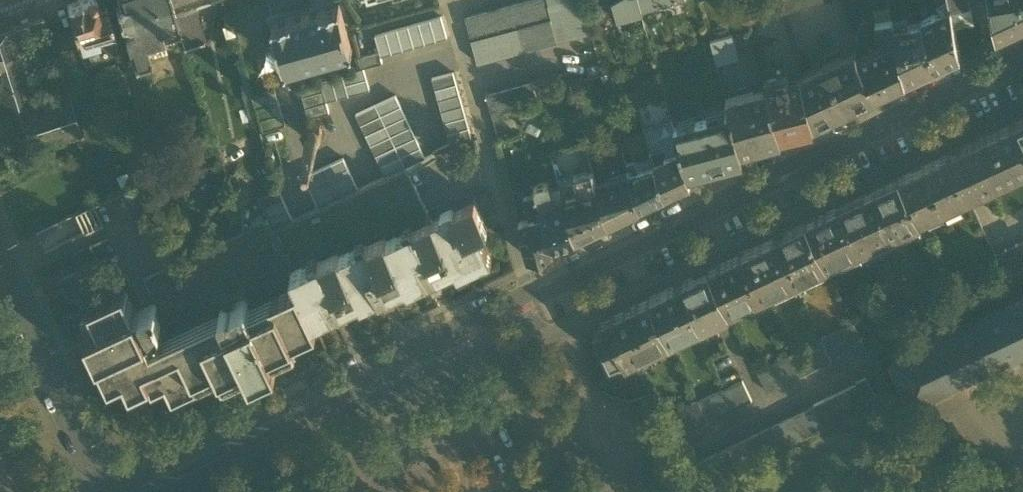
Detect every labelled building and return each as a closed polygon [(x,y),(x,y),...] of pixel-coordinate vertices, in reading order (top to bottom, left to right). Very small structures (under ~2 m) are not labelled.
[(84,65),(109,58),(107,51),(117,48),(108,15),(100,18),(98,11),(94,0),(88,0),(67,8),(68,12),(82,59),(84,65)] [(181,37),(170,0),(118,0),(120,5),(116,10),(120,22),(127,24),(131,23),(132,28),(129,29),(124,36),(133,65),(150,59),(146,46),(162,41),(162,43),(181,37)] [(194,8),(191,0),(170,0),(181,37),(184,48),(205,42),(194,8)] [(471,42),(551,20),(551,17),(546,0),(532,0),(465,19),(471,42)] [(551,17),(583,8),(581,0),(546,0),(551,17)] [(616,22),(642,15),(638,0),(631,0),(611,5),(614,14),(616,22)] [(642,15),(686,2),(685,0),(638,0),(642,15)] [(819,4),(818,0),(782,0),(785,14),(819,4)] [(932,16),(942,66),(959,58),(954,29),(950,9),(948,0),(937,0),(940,13),(932,16)] [(950,9),(969,5),(968,0),(948,0),(950,9)] [(996,40),(1022,27),(1022,0),(989,0),(996,40)] [(272,25),(285,70),(352,51),(339,5),(272,25)] [(600,18),(614,14),(611,5),(598,10),(600,18)] [(972,5),(969,5),(950,9),(954,29),(975,26),(972,5)] [(583,8),(551,17),(551,20),(558,43),(590,34),(583,8)] [(874,11),(876,23),(891,20),(888,8),(874,11)] [(106,9),(98,11),(100,18),(108,15),(106,9)] [(68,12),(46,20),(45,17),(0,35),(0,164),(2,167),(45,147),(17,85),(82,59),(68,12)] [(932,71),(942,66),(932,16),(922,21),(923,23),(932,71)] [(441,18),(430,21),(436,42),(447,39),(441,18)] [(558,43),(551,20),(471,42),(478,65),(558,43)] [(875,98),(904,84),(895,34),(894,29),(892,20),(891,20),(876,23),(878,39),(884,42),(885,47),(880,49),(858,60),(872,91),(875,98)] [(430,21),(419,24),(425,45),(436,42),(430,21)] [(904,84),(932,71),(923,23),(908,26),(909,31),(895,34),(904,84)] [(419,24),(408,27),(414,48),(425,45),(419,24)] [(908,26),(894,29),(895,34),(909,31),(908,26)] [(408,27),(397,30),(403,52),(414,48),(408,27)] [(397,30),(386,34),(392,55),(403,52),(397,30)] [(386,34),(375,37),(379,53),(381,58),(392,55),(386,34)] [(710,42),(717,65),(738,60),(732,37),(710,42)] [(146,46),(150,59),(166,54),(162,43),(162,41),(146,46)] [(855,52),(833,62),(845,112),(850,109),(847,102),(872,91),(858,60),(856,52),(855,52)] [(358,59),(361,70),(363,69),(382,64),(381,58),(379,53),(358,59)] [(840,114),(845,112),(833,62),(801,77),(807,100),(811,119),(836,107),(840,114)] [(342,76),(345,86),(366,80),(363,69),(361,70),(342,75),(342,76)] [(432,80),(435,91),(456,85),(453,74),(432,80)] [(779,137),(797,133),(792,117),(797,115),(787,81),(788,81),(787,75),(765,81),(767,89),(779,137)] [(342,76),(331,79),(337,100),(348,97),(345,86),(342,76)] [(801,77),(788,81),(787,81),(797,115),(792,117),(797,133),(801,132),(801,131),(814,129),(813,127),(811,119),(807,100),(801,77)] [(326,103),(337,100),(331,79),(320,82),(323,92),(326,103)] [(370,91),(366,80),(345,86),(348,97),(370,91)] [(299,87),(302,98),(323,92),(320,82),(320,81),(299,87)] [(486,96),(493,119),(539,106),(533,83),(532,83),(486,96)] [(256,119),(247,85),(241,87),(243,96),(242,97),(249,121),(256,119)] [(435,91),(438,102),(459,96),(456,85),(435,91)] [(767,89),(752,93),(767,147),(780,143),(781,142),(779,137),(767,89)] [(850,109),(875,98),(872,91),(847,102),(850,109)] [(302,98),(305,109),(326,103),(323,92),(302,98)] [(252,100),(256,112),(279,105),(275,93),(252,100)] [(741,154),(767,147),(752,93),(726,100),(730,114),(741,154)] [(438,102),(441,113),(462,107),(459,96),(438,102)] [(376,107),(381,117),(400,107),(396,97),(376,107)] [(329,114),(326,103),(305,109),(308,120),(329,114)] [(256,112),(259,123),(282,116),(279,105),(256,112)] [(381,117),(376,107),(356,116),(361,126),(381,117)] [(381,117),(385,127),(405,118),(400,107),(381,117)] [(441,113),(444,124),(465,118),(462,107),(441,113)] [(813,127),(840,114),(836,107),(811,119),(813,127)] [(730,114),(674,129),(687,176),(743,161),(741,154),(730,114)] [(259,123),(263,134),(286,128),(282,116),(259,123)] [(385,127),(381,117),(361,126),(366,137),(385,127)] [(385,127),(390,138),(410,128),(405,118),(385,127)] [(444,124),(447,135),(468,129),(465,118),(444,124)] [(1012,126),(1022,149),(1022,120),(1012,126)] [(644,129),(655,166),(656,166),(665,198),(690,186),(690,185),(687,176),(674,129),(672,121),(644,129)] [(306,141),(312,144),(319,142),(323,136),(321,129),(314,125),(307,127),(304,134),(306,141)] [(1022,167),(1022,149),(1012,126),(947,157),(965,195),(988,184),(990,189),(1010,180),(1008,175),(1022,167)] [(390,138),(385,127),(366,137),(371,147),(390,138)] [(390,138),(395,148),(415,139),(410,128),(390,138)] [(447,135),(450,146),(471,140),(468,129),(447,135)] [(395,148),(390,138),(371,147),(375,157),(395,148)] [(395,148),(400,158),(420,149),(415,139),(395,148)] [(400,158),(395,148),(375,157),(380,168),(400,158)] [(400,158),(405,169),(425,159),(420,149),(400,158)] [(968,200),(965,195),(947,157),(898,180),(919,223),(968,200)] [(405,169),(400,158),(380,168),(385,178),(405,169)] [(343,160),(324,170),(338,200),(358,191),(343,160)] [(627,164),(630,174),(640,210),(665,198),(656,166),(655,166),(651,167),(649,161),(636,164),(635,162),(627,164)] [(1022,174),(1022,167),(1008,175),(1010,180),(1022,174)] [(318,210),(338,200),(324,170),(304,179),(318,210)] [(560,187),(565,204),(574,241),(607,225),(596,184),(592,171),(574,176),(576,182),(560,187)] [(630,174),(596,184),(607,225),(640,210),(630,174)] [(874,245),(919,223),(898,180),(853,201),(874,245)] [(534,186),(537,193),(552,250),(561,248),(560,248),(560,245),(574,241),(565,204),(556,207),(550,189),(548,182),(534,186)] [(968,200),(990,189),(988,184),(965,195),(968,200)] [(565,204),(560,187),(550,189),(556,207),(565,204)] [(278,192),(258,201),(273,232),(293,223),(278,192)] [(553,251),(552,250),(537,193),(524,197),(530,218),(519,221),(529,258),(553,251)] [(442,216),(432,221),(455,270),(465,265),(468,271),(492,260),(479,232),(488,228),(475,201),(454,211),(452,207),(441,213),(442,216)] [(859,252),(874,245),(853,201),(838,208),(859,252)] [(827,267),(859,252),(838,208),(806,224),(827,267)] [(97,209),(38,232),(49,261),(66,255),(61,244),(104,227),(97,209)] [(438,278),(455,270),(432,221),(415,230),(414,228),(413,229),(415,234),(408,238),(405,231),(386,240),(408,286),(409,289),(427,280),(429,286),(439,281),(438,278)] [(794,283),(827,267),(806,224),(774,239),(794,283)] [(390,294),(408,286),(386,240),(385,237),(368,245),(367,244),(365,245),(368,250),(360,254),(357,247),(339,256),(361,302),(362,305),(379,296),(382,302),(392,297),(390,294)] [(762,298),(794,283),(774,239),(741,255),(762,298)] [(1005,279),(1022,270),(1022,244),(995,257),(1005,279)] [(343,310),(361,302),(339,256),(337,253),(320,261),(320,260),(318,260),(321,266),(313,270),(310,263),(291,272),(297,285),(314,320),(314,321),(332,312),(335,317),(344,313),(343,310)] [(729,313),(762,298),(741,255),(709,270),(729,313)] [(713,321),(729,313),(709,270),(692,278),(713,321)] [(59,281),(69,302),(91,292),(81,271),(59,281)] [(670,342),(713,321),(692,278),(649,299),(670,342)] [(442,288),(439,281),(429,286),(433,293),(442,288)] [(290,331),(314,320),(297,285),(250,308),(247,301),(247,300),(246,298),(243,298),(241,300),(228,306),(226,304),(223,304),(221,306),(221,309),(226,319),(155,353),(147,337),(158,331),(161,329),(161,325),(155,313),(157,310),(156,307),(154,305),(151,305),(136,312),(124,288),(90,304),(101,328),(94,331),(117,381),(124,377),(131,390),(150,381),(153,387),(166,381),(170,388),(217,366),(220,373),(244,362),(247,369),(248,369),(274,356),(270,349),(294,338),(290,331)] [(395,304),(392,297),(382,302),(385,309),(395,304)] [(1022,348),(1022,297),(892,360),(913,401),(1022,348)] [(634,359),(670,342),(649,299),(613,316),(634,359)] [(83,308),(94,331),(101,328),(90,304),(83,308)] [(348,320),(344,313),(335,317),(338,324),(348,320)] [(625,364),(634,359),(613,316),(600,322),(602,327),(594,331),(611,366),(623,360),(625,364)] [(317,327),(314,321),(314,320),(290,331),(294,338),(317,327)] [(854,323),(843,328),(853,351),(864,346),(854,323)] [(843,328),(832,334),(843,356),(853,351),(843,328)] [(110,384),(117,381),(94,331),(87,335),(110,384)] [(832,334),(821,339),(822,340),(832,361),(843,356),(832,334)] [(297,345),(294,338),(270,349),(274,356),(297,345)] [(822,340),(811,345),(821,367),(832,362),(832,361),(822,340)] [(811,345),(800,350),(811,372),(821,367),(811,345)] [(800,350),(789,356),(800,378),(811,372),(800,350)] [(277,364),(274,356),(248,369),(252,376),(277,364)] [(789,383),(800,378),(789,356),(779,361),(789,383)] [(778,388),(789,383),(779,361),(768,366),(778,388)] [(224,380),(247,369),(244,362),(220,373),(224,380)] [(173,395),(220,373),(217,366),(170,388),(173,395)] [(767,393),(778,388),(768,366),(757,372),(767,393)] [(741,381),(731,386),(741,407),(751,402),(741,381)] [(856,385),(846,390),(855,411),(866,405),(865,403),(856,385)] [(731,386),(720,391),(730,412),(741,407),(731,386)] [(845,416),(855,411),(846,390),(835,396),(845,416)] [(720,391),(709,396),(719,417),(730,412),(720,391)] [(709,396),(698,401),(708,422),(719,417),(709,396)] [(834,421),(845,416),(835,396),(824,401),(834,421)] [(709,423),(708,422),(698,401),(687,407),(698,428),(709,423)] [(823,426),(834,421),(824,401),(813,406),(823,426)] [(824,428),(823,426),(813,406),(803,412),(813,433),(824,428)] [(687,433),(698,428),(687,407),(677,412),(687,433)] [(676,439),(687,433),(677,412),(666,417),(676,439)] [(802,438),(813,433),(803,412),(792,417),(802,438)] [(791,444),(802,438),(792,417),(781,422),(791,444)] [(781,449),(791,444),(781,422),(770,427),(781,449)] [(770,454),(781,449),(770,427),(759,432),(770,454)] [(759,459),(770,454),(759,432),(749,438),(759,459)] [(748,464),(759,459),(749,438),(738,443),(748,464)] [(737,470),(748,464),(738,443),(727,448),(727,449),(737,470)] [(738,470),(737,470),(727,449),(716,454),(717,454),(727,475),(738,470)]
